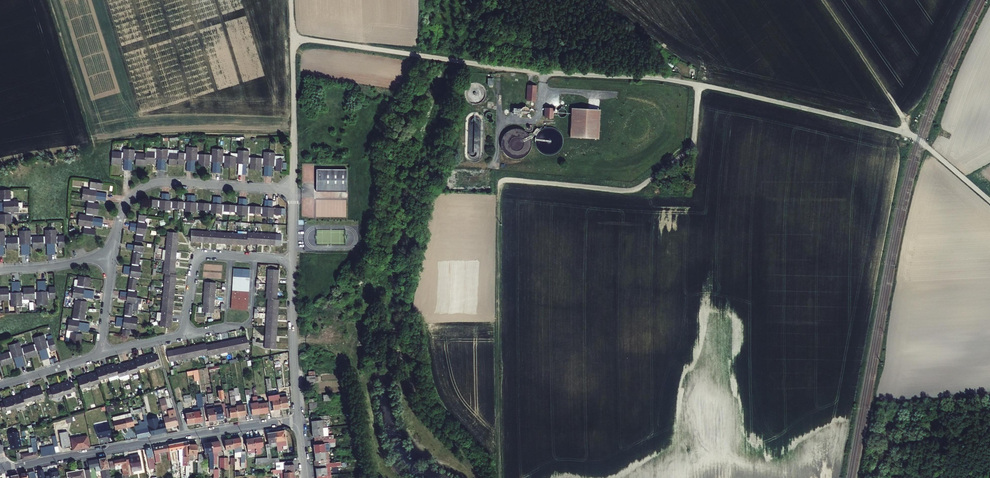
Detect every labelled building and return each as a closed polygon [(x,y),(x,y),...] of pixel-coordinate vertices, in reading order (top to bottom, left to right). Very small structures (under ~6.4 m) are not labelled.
[(464,91),(465,95),(467,98),(470,100),(473,101),(477,101),(480,100),(483,98),(485,95),(486,92),(486,88),(485,85),(482,82),(479,80),(476,79),(472,80),(469,81),(466,84),(464,87),(464,91)] [(537,85),(528,84),(527,100),(536,100),(537,85)] [(545,117),(553,117),(553,107),(545,107),(545,117)] [(558,115),(559,116),(560,117),(562,117),(564,117),(565,116),(566,114),(567,113),(567,111),(566,109),(565,108),(564,107),(562,107),(560,107),(559,108),(558,109),(557,110),(557,112),(557,113),(558,115)] [(601,109),(572,107),(570,137),(599,139),(601,109)] [(473,110),(467,113),(465,118),(464,153),(466,156),(470,159),(475,160),(480,158),(483,154),(483,116),(481,112),(477,109),(473,110)] [(501,144),(502,149),(505,153),(509,156),(513,158),(518,158),(523,157),(527,154),(530,149),(532,144),(531,139),(529,134),(526,130),(521,128),(516,127),(511,128),(506,131),(503,134),(501,139),(501,144)] [(122,149),(112,148),(110,161),(119,162),(119,158),(123,158),(122,169),(130,170),(131,159),(135,160),(134,163),(143,164),(143,161),(152,162),(152,159),(156,159),(156,167),(163,168),(164,160),(167,160),(167,163),(176,164),(176,161),(182,162),(182,159),(186,159),(185,169),(193,170),(194,160),(197,161),(197,164),(207,165),(207,162),(211,162),(210,172),(218,172),(219,163),(222,163),(222,166),(233,167),(233,164),(237,165),(236,174),(244,175),(245,165),(248,165),(248,168),(258,170),(259,166),(262,167),(261,177),(269,177),(270,168),(274,168),(273,171),(278,171),(279,158),(272,157),(273,152),(261,151),(261,157),(247,155),(248,150),(237,149),(236,154),(222,152),(222,148),(210,147),(210,152),(196,150),(197,145),(186,144),(185,149),(177,148),(155,145),(155,149),(145,148),(144,151),(134,150),(134,147),(122,146),(122,149)] [(346,169),(316,169),(316,191),(346,191),(346,169)] [(82,225),(81,233),(93,235),(94,229),(89,229),(90,225),(100,227),(102,219),(91,218),(92,213),(97,214),(98,203),(94,203),(94,199),(105,201),(106,193),(96,191),(96,188),(101,188),(102,183),(89,181),(88,189),(82,188),(81,199),(86,200),(84,214),(78,214),(76,225),(82,225)] [(0,214),(0,223),(11,223),(10,213),(18,212),(17,201),(10,201),(9,190),(0,190),(0,199),(2,199),(3,203),(0,203),(0,211),(3,211),(3,214),(0,214)] [(165,197),(155,196),(155,204),(162,204),(162,207),(173,208),(173,205),(187,207),(186,210),(199,211),(200,208),(213,210),(213,212),(224,213),(224,211),(238,212),(237,215),(249,216),(249,213),(264,215),(263,218),(275,219),(276,217),(283,217),(284,210),(275,209),(276,202),(267,201),(266,208),(248,206),(249,199),(241,198),(240,205),(223,203),(224,196),(217,195),(216,203),(197,201),(198,193),(190,192),(190,200),(172,198),(173,191),(166,190),(165,197)] [(134,218),(133,222),(153,225),(154,219),(148,218),(149,211),(142,210),(141,219),(134,218)] [(153,225),(133,222),(132,226),(139,227),(138,236),(145,237),(146,229),(152,230),(153,225)] [(248,235),(193,228),(192,239),(247,246),(247,244),(280,248),(282,237),(249,233),(248,235)] [(3,256),(2,246),(6,245),(6,250),(17,249),(17,245),(20,245),(20,255),(28,255),(28,245),(32,245),(32,249),(42,248),(42,244),(46,244),(46,255),(54,255),(54,244),(57,244),(57,248),(63,248),(63,237),(55,237),(55,230),(43,230),(43,237),(30,238),(30,231),(18,231),(18,238),(4,238),(4,232),(0,232),(0,256),(3,256)] [(150,242),(130,239),(130,243),(137,244),(135,253),(142,254),(143,247),(149,248),(150,242)] [(127,261),(126,265),(146,267),(147,262),(141,261),(142,254),(135,253),(134,262),(127,261)] [(146,267),(126,265),(126,269),(132,270),(131,278),(138,279),(140,272),(146,273),(146,267)] [(234,268),(232,308),(249,309),(251,269),(234,268)] [(269,300),(266,349),(277,350),(280,300),(278,300),(280,271),(269,271),(267,300),(269,300)] [(76,288),(96,291),(97,287),(86,286),(87,282),(92,283),(93,274),(81,272),(80,281),(81,281),(81,283),(77,283),(76,288)] [(123,286),(122,290),(142,292),(143,287),(137,286),(138,279),(131,278),(130,287),(123,286)] [(50,296),(57,296),(57,285),(51,285),(51,289),(47,289),(47,279),(39,279),(39,289),(36,289),(36,285),(25,286),(25,290),(21,290),(21,280),(13,280),(13,290),(10,290),(9,286),(0,287),(0,298),(12,298),(12,304),(24,304),(23,297),(38,297),(38,303),(50,303),(50,296)] [(204,281),(203,311),(215,312),(216,282),(204,281)] [(96,295),(96,291),(76,288),(75,293),(79,294),(79,296),(78,296),(77,305),(88,306),(90,298),(85,297),(85,294),(96,295)] [(142,292),(122,290),(122,294),(129,295),(127,304),(134,305),(135,297),(141,298),(142,292)] [(126,313),(119,312),(118,316),(138,319),(139,313),(133,313),(134,305),(127,304),(126,313)] [(71,320),(91,323),(92,319),(82,318),(82,314),(87,315),(88,306),(77,305),(75,313),(76,313),(76,315),(72,315),(71,320)] [(138,319),(118,316),(117,320),(124,322),(123,331),(130,332),(131,324),(137,325),(138,319)] [(91,327),(91,323),(71,320),(70,325),(74,326),(74,328),(73,328),(71,337),(83,339),(85,330),(80,329),(80,326),(91,327)] [(1,364),(2,368),(13,365),(12,361),(15,360),(18,370),(26,368),(23,358),(26,357),(27,361),(38,358),(37,354),(40,353),(43,363),(50,361),(47,350),(51,350),(52,354),(57,352),(54,341),(47,343),(45,337),(35,340),(36,347),(23,351),(21,345),(9,348),(11,354),(0,357),(0,364),(1,364)] [(205,346),(207,355),(207,357),(245,349),(242,338),(205,346)] [(168,363),(207,355),(205,346),(204,344),(166,353),(168,363)] [(80,378),(75,380),(78,390),(97,384),(96,383),(115,377),(116,379),(135,373),(134,372),(157,365),(154,356),(151,357),(150,356),(146,357),(146,355),(136,358),(137,360),(131,361),(132,363),(127,364),(127,363),(117,365),(118,367),(113,369),(112,367),(107,368),(107,367),(97,370),(98,372),(93,373),(94,374),(89,376),(88,374),(80,377),(80,378)] [(176,375),(175,370),(180,369),(179,365),(172,366),(173,370),(171,370),(171,376),(176,375)] [(187,370),(187,375),(193,374),(194,380),(199,379),(197,368),(187,370)] [(48,393),(45,393),(48,402),(74,394),(71,386),(67,387),(66,385),(62,386),(62,385),(52,388),(53,389),(48,391),(48,393)] [(0,404),(0,410),(1,413),(24,407),(23,405),(42,400),(39,389),(34,391),(34,389),(24,392),(25,393),(20,395),(21,397),(16,398),(15,396),(6,399),(6,401),(2,402),(2,403),(0,404)] [(171,392),(175,405),(180,403),(176,390),(171,392)] [(287,407),(285,391),(278,393),(280,408),(287,407)] [(183,394),(184,402),(191,401),(190,393),(183,394)] [(270,394),(271,400),(268,401),(269,410),(280,408),(278,393),(270,394)] [(189,409),(190,413),(192,424),(199,423),(198,412),(201,412),(200,405),(199,398),(194,399),(195,408),(189,409)] [(269,410),(268,401),(256,403),(257,413),(267,412),(267,410),(269,410)] [(256,402),(244,403),(246,415),(257,413),(256,403),(256,402)] [(164,403),(157,405),(158,412),(166,410),(164,403)] [(242,404),(234,405),(234,407),(235,417),(244,415),(242,404)] [(209,409),(205,410),(207,422),(214,420),(212,408),(212,407),(209,407),(209,409)] [(223,411),(222,407),(212,408),(214,420),(222,419),(221,417),(224,417),(223,411)] [(227,408),(227,411),(223,411),(224,417),(224,419),(235,417),(234,407),(227,408)] [(190,413),(182,414),(184,425),(192,424),(190,413)] [(320,416),(309,417),(310,430),(321,429),(326,428),(325,425),(322,425),(322,420),(320,421),(320,416)] [(173,417),(160,420),(161,423),(163,431),(175,428),(173,417)] [(148,436),(163,433),(163,431),(161,423),(157,423),(155,418),(145,421),(148,436)] [(95,426),(98,437),(111,434),(108,422),(95,426)] [(109,425),(111,434),(123,431),(121,422),(109,425)] [(81,444),(69,447),(71,452),(86,449),(81,426),(70,430),(71,434),(78,432),(81,444)] [(311,438),(314,437),(315,441),(323,440),(321,429),(310,430),(311,438)] [(146,436),(145,430),(133,433),(135,439),(146,436)] [(59,435),(63,451),(67,450),(63,434),(59,435)] [(282,444),(281,435),(272,436),(273,445),(282,444)] [(20,436),(10,437),(11,449),(22,447),(20,436)] [(265,462),(265,466),(273,466),(276,466),(275,462),(269,462),(267,449),(273,448),(273,445),(272,436),(264,438),(265,446),(263,447),(265,462)] [(315,445),(313,445),(314,454),(323,453),(325,453),(324,441),(323,440),(315,441),(315,445)] [(260,450),(259,441),(251,442),(253,452),(254,459),(259,458),(258,450),(260,450)] [(239,456),(237,442),(230,443),(232,453),(232,457),(239,456),(239,464),(243,464),(243,456),(239,456)] [(249,454),(249,452),(253,452),(251,442),(243,443),(245,453),(246,455),(249,454)] [(29,452),(19,455),(20,461),(35,457),(33,449),(35,448),(34,443),(28,444),(29,452)] [(232,453),(230,443),(222,444),(223,454),(232,453)] [(186,448),(187,447),(187,444),(181,445),(181,452),(176,453),(177,466),(187,465),(187,457),(186,457),(186,448)] [(172,454),(176,453),(181,452),(181,445),(166,448),(167,453),(169,466),(173,466),(172,457),(173,457),(172,454)] [(218,454),(217,445),(209,446),(211,455),(218,454)] [(50,446),(37,448),(38,456),(51,454),(50,446)] [(211,455),(209,446),(202,447),(203,456),(211,455)] [(158,464),(156,455),(167,453),(166,448),(152,450),(154,465),(158,464)] [(145,450),(148,471),(153,470),(150,449),(145,450)] [(315,461),(316,461),(317,465),(324,464),(323,453),(314,454),(315,461)] [(140,469),(138,458),(124,460),(125,469),(129,468),(129,469),(138,468),(138,470),(140,469)] [(124,460),(124,459),(108,462),(109,470),(114,469),(114,467),(120,466),(120,469),(125,469),(124,460)] [(105,460),(97,462),(99,476),(108,475),(105,460)] [(86,464),(88,472),(89,477),(97,477),(94,462),(86,464)] [(317,469),(315,469),(316,477),(326,476),(324,464),(317,465),(317,469)] [(272,477),(281,477),(291,477),(290,465),(282,466),(276,466),(273,466),(273,474),(271,474),(272,477)]
